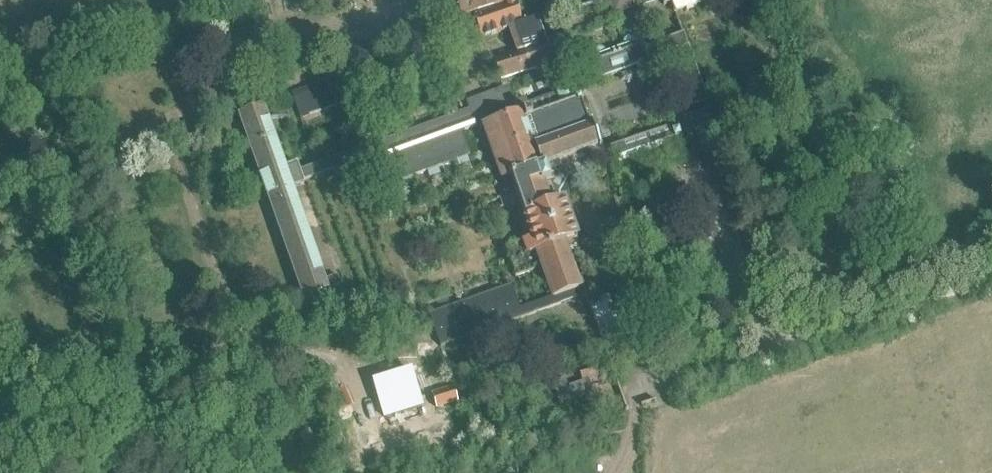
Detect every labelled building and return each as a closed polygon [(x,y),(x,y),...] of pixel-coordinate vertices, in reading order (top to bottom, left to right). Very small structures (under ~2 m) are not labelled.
[(461,17),(472,13),(481,39),(509,29),(517,53),(494,60),(500,80),(526,73),(556,63),(551,47),(547,48),(538,19),(522,24),(516,1),(511,3),(510,0),(456,0),(461,17)] [(602,4),(608,2),(613,16),(642,7),(642,6),(663,1),(664,6),(674,3),(676,10),(702,3),(701,0),(601,0),(602,4)] [(595,62),(590,63),(591,68),(595,81),(666,56),(684,110),(685,110),(685,109),(706,102),(688,48),(690,48),(685,35),(644,49),(642,44),(638,46),(637,41),(636,41),(635,39),(633,38),(631,37),(628,37),(626,38),(625,40),(624,42),(623,44),(624,46),(605,53),(604,51),(602,49),(600,49),(597,49),(596,50),(594,52),(594,55),(595,57),(593,57),(595,62)] [(251,109),(237,114),(303,300),(330,290),(330,289),(340,285),(337,275),(326,279),(323,272),(293,187),(305,183),(304,180),(334,170),(338,174),(343,175),(347,175),(351,171),(351,166),(350,163),(358,160),(366,180),(379,175),(384,187),(469,156),(461,131),(476,125),(473,117),(503,106),(508,118),(504,120),(502,118),(499,116),(495,117),(491,119),(490,121),(490,125),(484,127),(503,181),(507,192),(515,189),(525,216),(522,217),(525,226),(528,225),(533,240),(525,242),(525,241),(504,248),(515,277),(535,270),(534,268),(542,266),(552,297),(520,308),(511,284),(427,314),(439,347),(578,297),(574,287),(580,286),(566,244),(579,239),(563,195),(562,195),(560,196),(558,192),(568,173),(691,130),(712,123),(708,112),(687,119),(602,149),(602,148),(594,123),(585,98),(582,99),(576,101),(572,90),(571,88),(568,87),(565,87),(559,88),(556,90),(555,93),(554,94),(529,103),(526,97),(514,102),(513,99),(534,92),(535,95),(557,87),(552,74),(530,82),(531,85),(511,92),(509,86),(467,101),(469,108),(301,170),(298,162),(285,166),(264,105),(251,109)] [(343,74),(290,91),(299,118),(352,100),(343,74)] [(576,367),(581,381),(582,383),(585,382),(600,377),(614,372),(610,360),(595,365),(593,361),(576,367)] [(410,371),(375,384),(387,419),(389,419),(392,428),(425,416),(422,407),(423,407),(410,371)] [(582,383),(581,381),(567,386),(564,377),(551,382),(560,405),(590,394),(585,382),(582,383)] [(439,390),(433,392),(434,395),(433,395),(436,408),(457,402),(452,386),(445,389),(444,388),(439,389),(439,390)]
